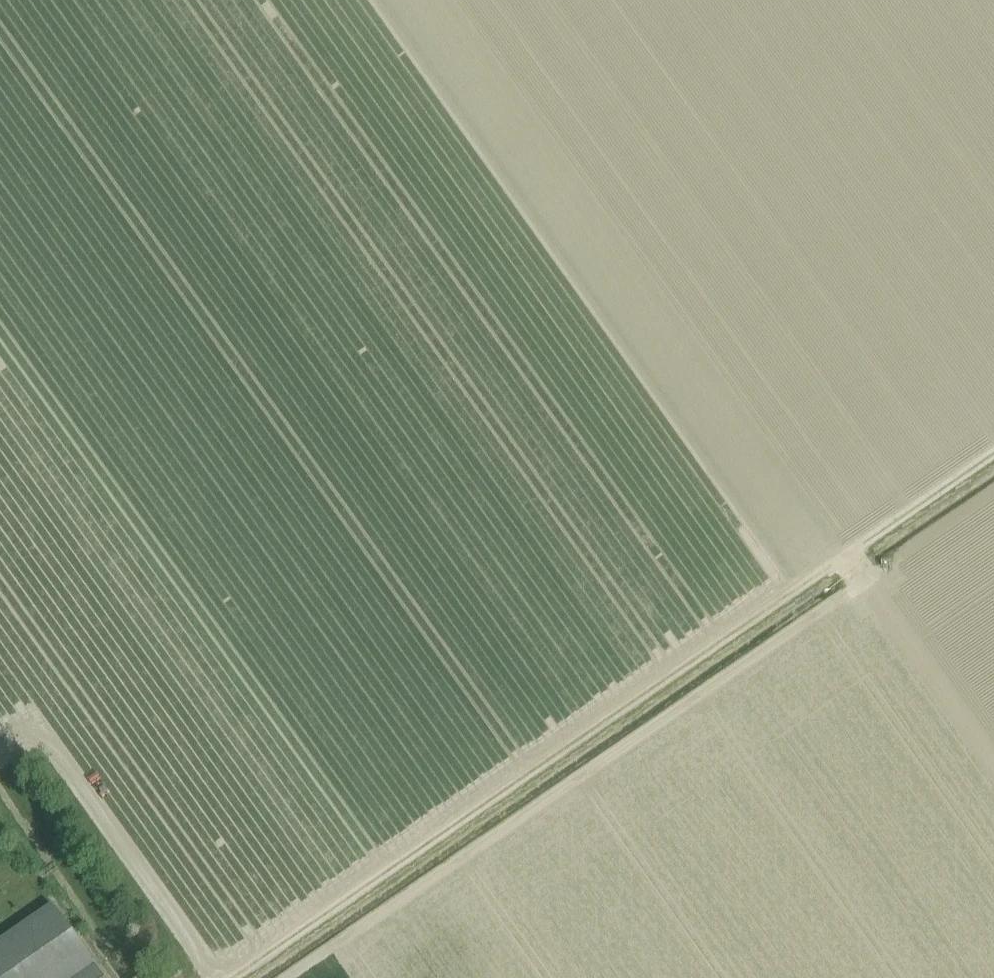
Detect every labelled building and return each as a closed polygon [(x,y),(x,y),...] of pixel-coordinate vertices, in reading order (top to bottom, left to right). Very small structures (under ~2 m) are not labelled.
[(52,906),(0,942),(0,977),(102,977),(52,906)]
